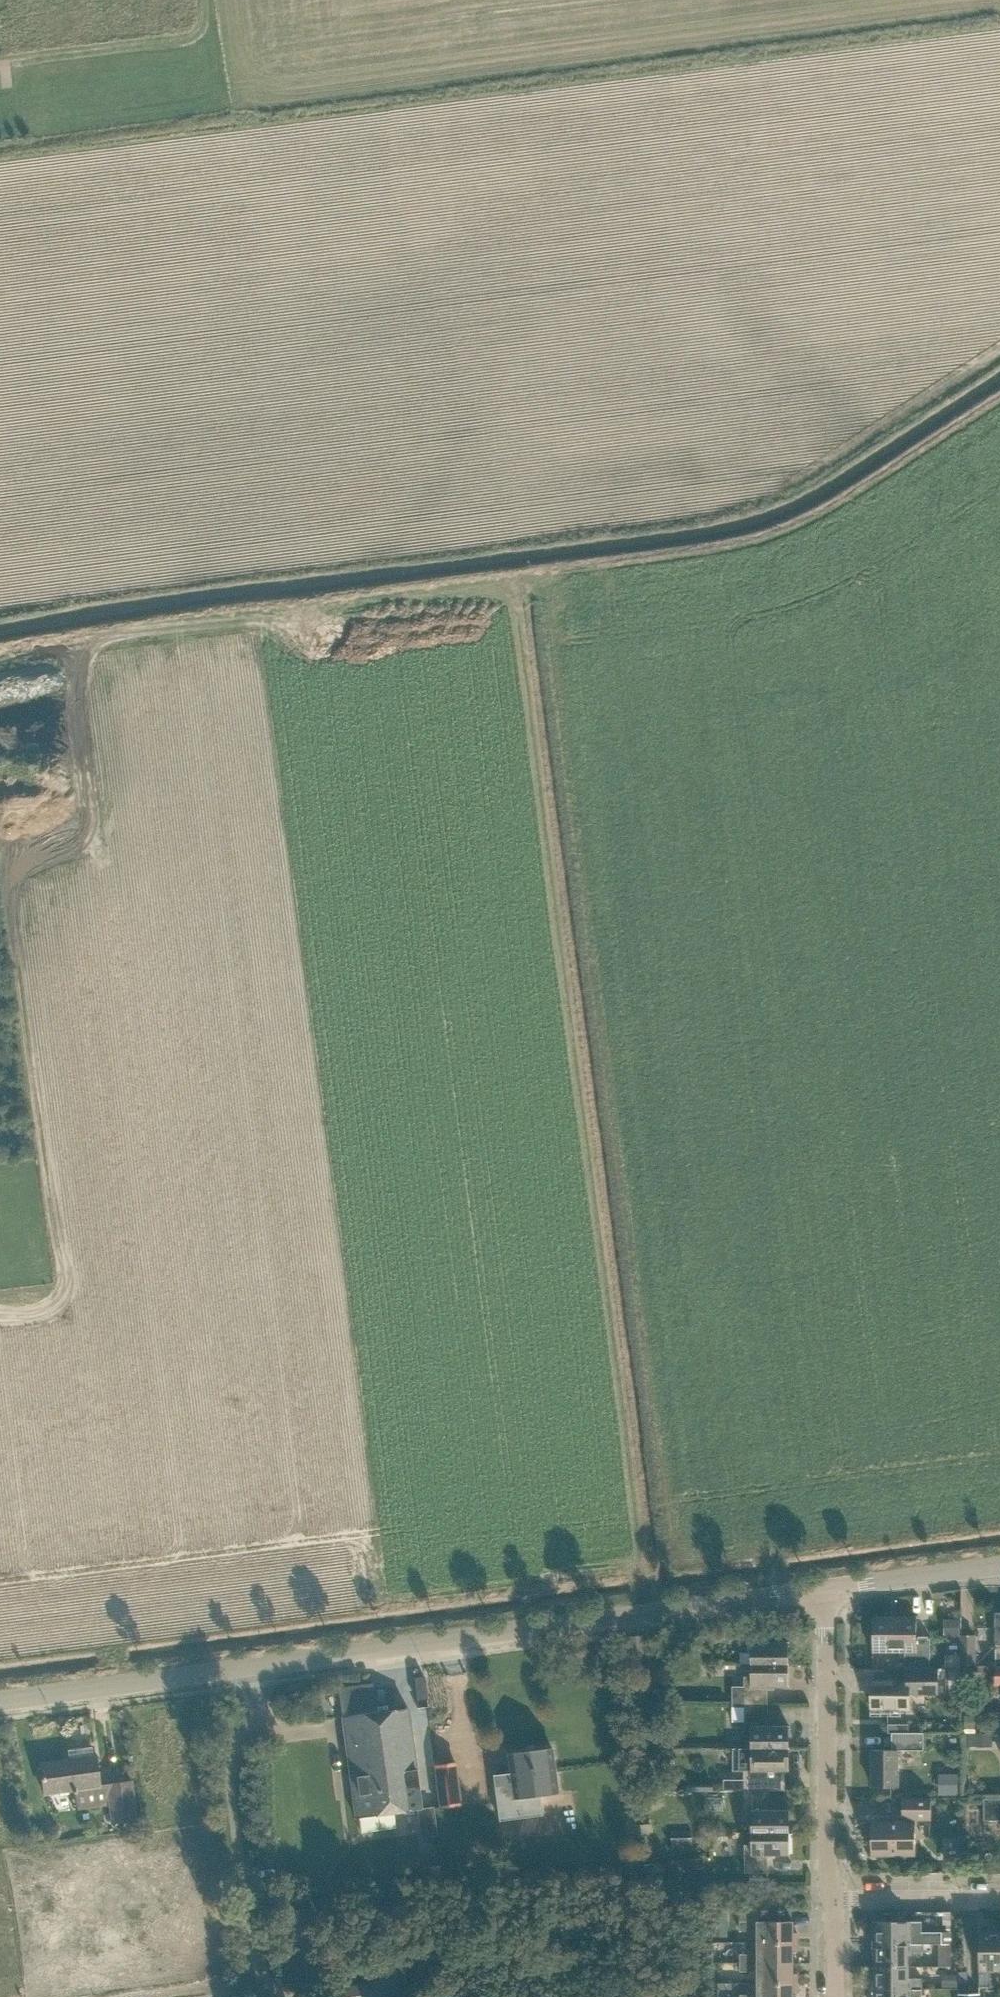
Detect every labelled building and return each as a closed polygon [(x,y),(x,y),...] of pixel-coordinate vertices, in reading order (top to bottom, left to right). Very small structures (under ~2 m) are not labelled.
[(873,1615),(873,1651),(912,1651),(912,1668),(932,1668),(932,1637),(917,1637),(917,1615),(873,1615)] [(960,1635),(960,1618),(945,1618),(945,1635),(960,1635)] [(975,1634),(961,1634),(961,1664),(975,1664),(975,1634)] [(752,1664),(789,1664),(789,1641),(777,1641),(777,1635),(768,1635),(768,1641),(740,1641),(740,1664),(752,1664)] [(744,1705),(767,1705),(767,1687),(789,1686),(789,1664),(752,1664),(752,1676),(744,1676),(744,1685),(732,1685),(732,1705),(744,1705)] [(973,1667),(963,1667),(963,1677),(973,1677),(973,1667)] [(873,1680),(873,1708),(909,1708),(909,1693),(938,1693),(938,1668),(932,1668),(912,1668),(908,1668),(908,1680),(873,1680)] [(339,1688),(342,1716),(376,1711),(372,1683),(339,1688)] [(767,1725),(767,1705),(744,1705),(744,1734),(752,1734),(752,1747),(789,1747),(789,1725),(767,1725)] [(353,1795),(418,1787),(407,1707),(376,1711),(342,1716),(353,1795)] [(963,1728),(963,1731),(976,1731),(976,1714),(964,1714),(965,1728),(963,1728)] [(888,1723),(888,1732),(893,1732),(909,1732),(909,1723),(888,1723)] [(874,1749),(873,1786),(899,1786),(899,1750),(925,1750),(925,1732),(909,1732),(893,1732),(893,1749),(874,1749)] [(993,1746),(993,1733),(977,1733),(977,1746),(993,1746)] [(496,1773),(495,1773),(501,1819),(502,1819),(501,1817),(506,1816),(518,1814),(518,1815),(524,1815),(524,1814),(541,1811),(539,1793),(559,1791),(553,1748),(548,1749),(546,1745),(538,1747),(536,1750),(511,1754),(514,1775),(496,1777),(496,1773)] [(639,1747),(639,1757),(659,1757),(659,1748),(639,1747)] [(789,1770),(789,1747),(752,1747),(733,1747),(733,1770),(744,1770),(744,1779),(725,1779),(725,1790),(744,1790),(767,1790),(767,1770),(789,1770)] [(95,1754),(42,1762),(46,1792),(74,1788),(76,1798),(77,1805),(108,1801),(108,1807),(129,1804),(134,1803),(131,1779),(125,1779),(108,1782),(108,1783),(100,1784),(95,1754)] [(648,1763),(638,1764),(639,1776),(649,1775),(648,1763)] [(939,1794),(958,1794),(958,1772),(939,1772),(939,1794)] [(418,1787),(353,1795),(356,1817),(359,1817),(361,1830),(395,1826),(394,1812),(420,1809),(418,1787)] [(461,1790),(436,1793),(438,1808),(463,1805),(461,1790)] [(752,1832),(790,1832),(790,1808),(767,1808),(767,1790),(744,1790),(744,1820),(752,1820),(752,1832)] [(984,1819),(999,1819),(999,1797),(984,1797),(984,1819)] [(903,1822),(873,1822),(873,1853),(914,1853),(914,1818),(931,1818),(931,1798),(903,1798),(903,1818),(903,1822)] [(692,1829),(671,1829),(672,1846),(680,1846),(680,1840),(692,1840),(692,1829)] [(790,1832),(752,1832),(752,1845),(744,1845),(744,1873),(767,1872),(767,1854),(790,1854),(790,1832)] [(958,1853),(947,1853),(948,1866),(958,1866),(958,1853)] [(479,1858),(455,1860),(456,1878),(480,1876),(479,1858)] [(653,1863),(644,1863),(646,1884),(654,1883),(653,1863)] [(760,1910),(740,1910),(740,1921),(760,1921),(760,1910)] [(728,1911),(713,1911),(713,1920),(728,1920),(728,1911)] [(875,1942),(923,1943),(943,1943),(943,1930),(923,1930),(923,1920),(875,1919),(875,1942)] [(757,1930),(757,1943),(798,1943),(798,1934),(793,1934),(793,1921),(760,1921),(740,1921),(740,1930),(757,1930)] [(952,1930),(943,1930),(943,1943),(952,1943),(952,1930)] [(980,1930),(980,1985),(991,1985),(991,1970),(999,1970),(999,1930),(980,1930)] [(875,1965),(909,1965),(909,1954),(923,1954),(923,1943),(875,1942),(875,1965)] [(740,1963),(793,1963),(793,1953),(798,1953),(798,1943),(757,1943),(757,1955),(740,1955),(740,1952),(722,1952),(722,1963),(740,1963)] [(952,1957),(939,1956),(939,1965),(952,1966),(952,1957)] [(757,1984),(798,1984),(798,1975),(793,1975),(793,1963),(740,1963),(740,1973),(757,1973),(757,1984)] [(909,1977),(909,1965),(875,1965),(875,1987),(923,1987),(923,1977),(909,1977)] [(957,1973),(943,1973),(943,1986),(957,1986),(957,1973)] [(324,1986),(325,1996),(372,1996),(370,1981),(324,1986)] [(798,1984),(757,1984),(757,1996),(740,1996),(793,1996),(793,1994),(798,1994),(798,1984)] [(875,1987),(875,1996),(923,1996),(923,1987),(875,1987)]
